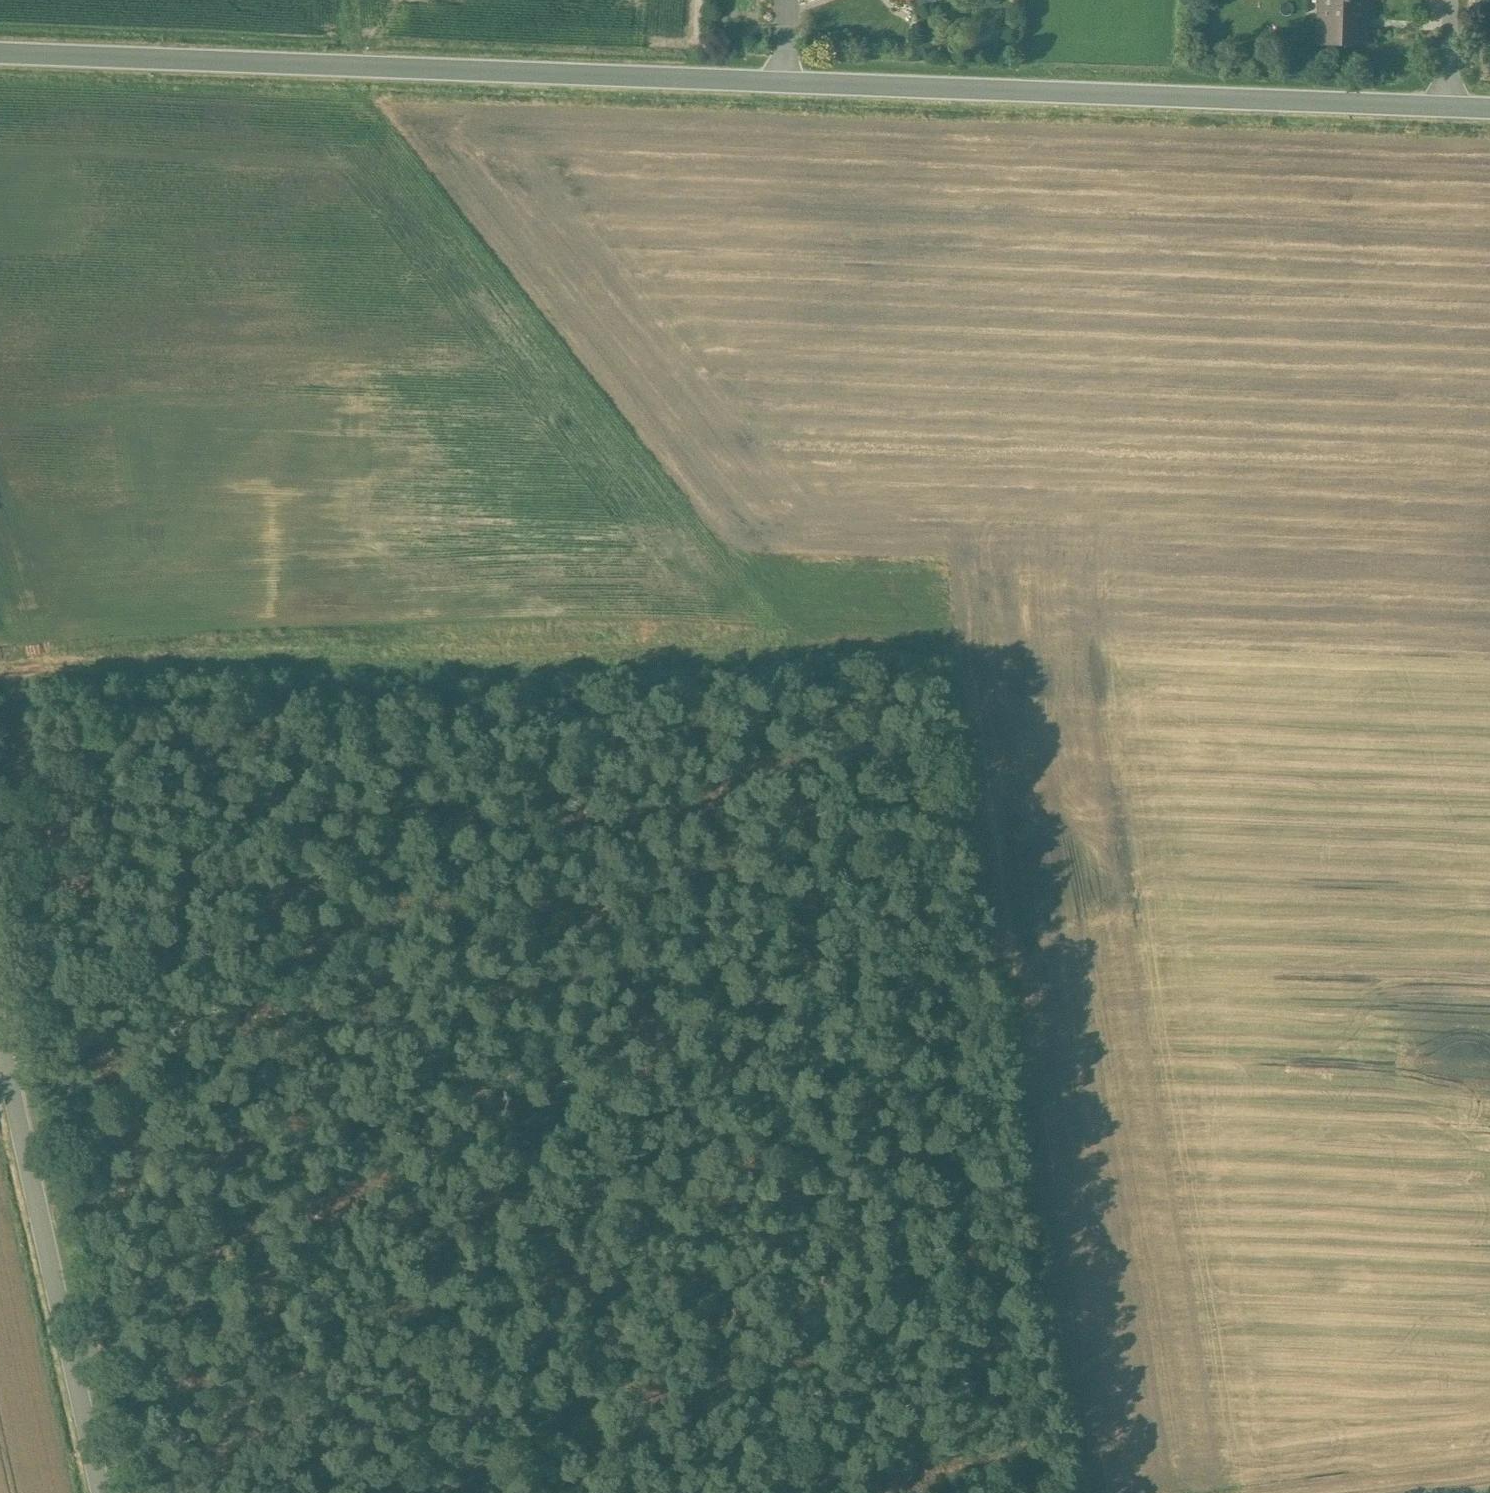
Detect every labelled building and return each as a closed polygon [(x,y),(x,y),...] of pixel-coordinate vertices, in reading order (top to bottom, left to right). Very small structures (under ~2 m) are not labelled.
[(1319,42),(1368,45),(1370,0),(1321,0),(1319,42)]
